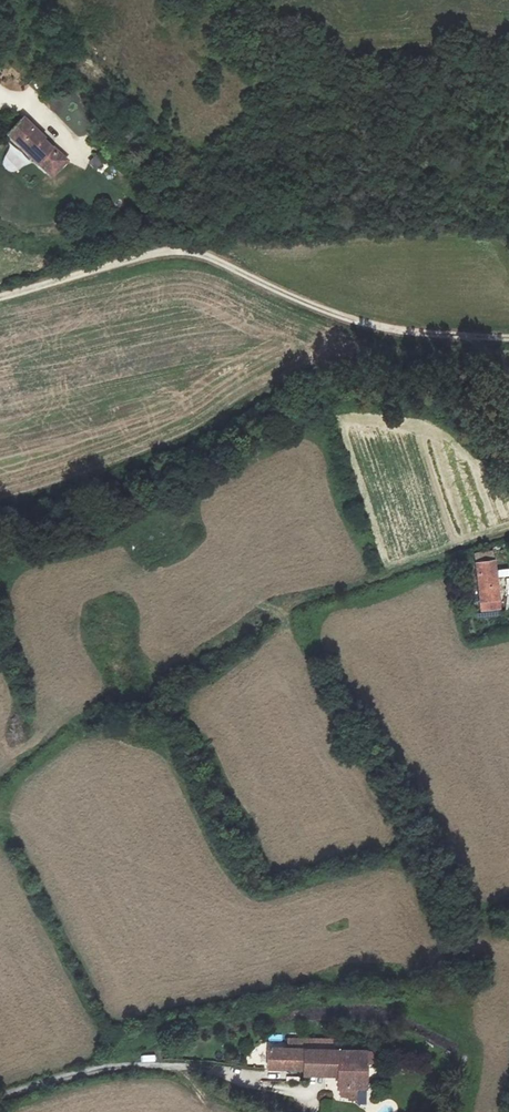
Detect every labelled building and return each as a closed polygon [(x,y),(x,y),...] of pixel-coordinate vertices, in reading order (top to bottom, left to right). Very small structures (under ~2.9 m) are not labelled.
[(42,144),(46,139),(25,121),(10,137),(55,175),(70,158),(54,145),(50,150),(42,144)] [(54,145),(46,139),(42,144),(50,150),(54,145)] [(97,155),(87,161),(93,170),(103,164),(97,155)] [(475,554),(482,611),(500,609),(493,551),(475,554)] [(304,1049),(335,1050),(335,1039),(288,1039),(289,1049),(304,1049)] [(269,1069),(304,1070),(304,1049),(289,1049),(268,1048),(269,1069)] [(304,1049),(304,1070),(304,1076),(340,1076),(340,1096),(357,1097),(357,1089),(367,1089),(367,1064),(374,1064),(375,1052),(335,1050),(304,1049)] [(258,1066),(267,1066),(268,1051),(259,1050),(258,1066)]
